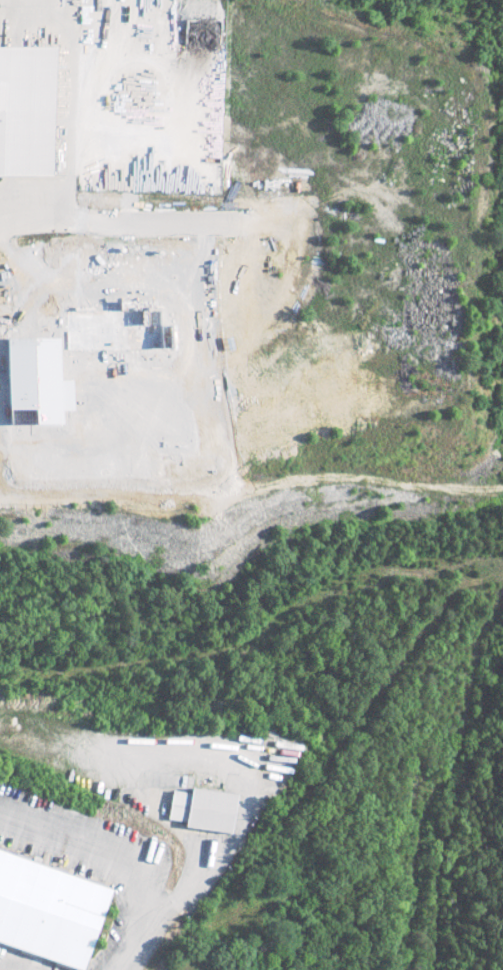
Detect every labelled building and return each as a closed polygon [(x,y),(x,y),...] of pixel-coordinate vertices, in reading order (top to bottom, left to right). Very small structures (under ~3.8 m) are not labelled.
[(0,47),(0,176),(53,175),(52,46),(0,47)] [(233,795),(187,788),(187,793),(170,791),(166,820),(183,822),(182,828),(227,834),(233,795)] [(109,886),(10,857),(11,853),(0,850),(0,945),(84,969),(109,886)]
